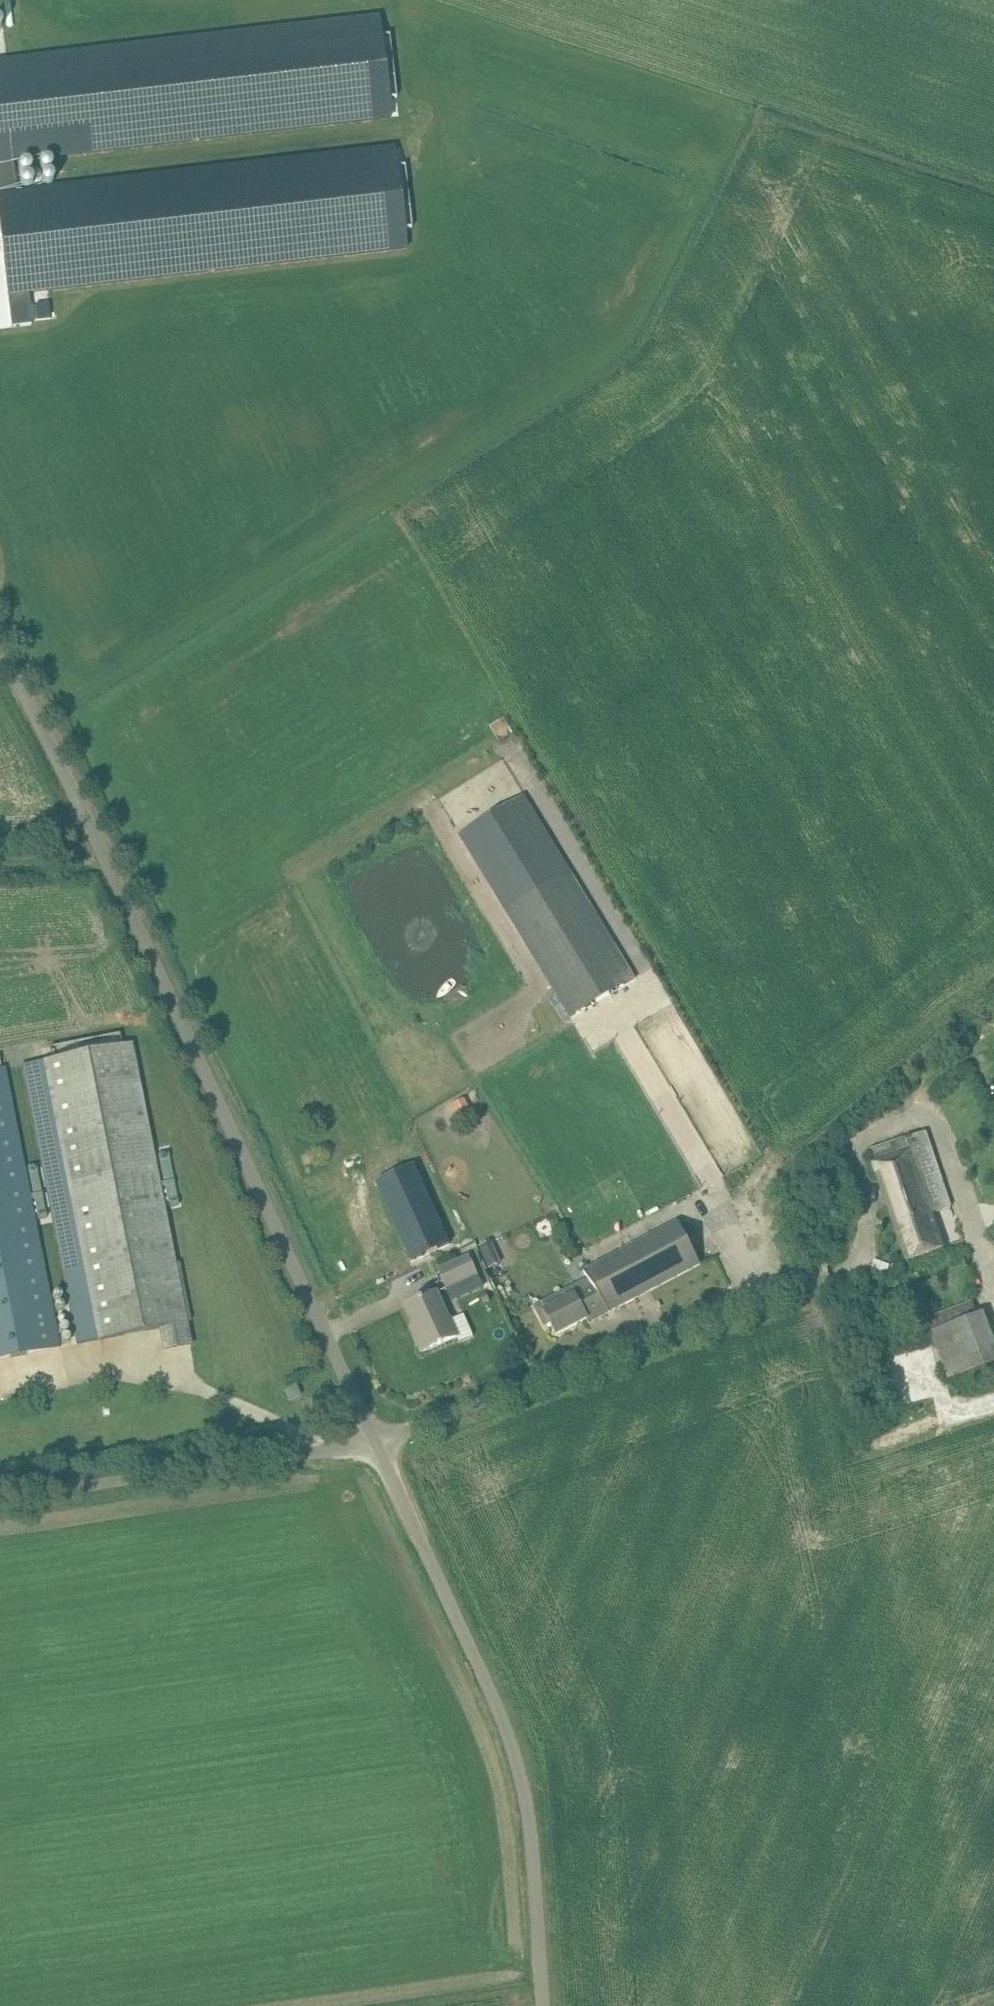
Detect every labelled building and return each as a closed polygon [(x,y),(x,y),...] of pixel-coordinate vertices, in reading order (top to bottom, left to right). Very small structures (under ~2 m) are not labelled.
[(0,62),(0,195),(17,193),(13,161),(391,117),(389,98),(397,97),(390,35),(381,36),(379,17),(0,62)] [(0,195),(0,219),(12,327),(32,325),(28,292),(406,248),(404,230),(412,229),(405,166),(397,167),(394,148),(17,193),(0,195)] [(48,319),(46,303),(35,305),(37,320),(48,319)] [(460,833),(571,1018),(635,980),(525,795),(460,833)] [(100,1340),(101,1340),(101,1339),(161,1327),(165,1350),(166,1350),(166,1349),(189,1345),(189,1346),(191,1346),(131,1042),(130,1043),(122,1045),(120,1033),(50,1046),(53,1059),(45,1060),(100,1340)] [(60,1347),(60,1346),(56,1347),(1,1069),(6,1068),(5,1068),(0,1069),(0,1359),(60,1347)] [(467,1097),(451,1102),(457,1119),(473,1114),(467,1097)] [(950,1207),(923,1132),(889,1145),(870,1151),(907,1260),(926,1254),(945,1247),(932,1213),(950,1207)] [(415,1168),(377,1185),(412,1263),(450,1246),(415,1168)] [(545,1327),(552,1323),(558,1334),(587,1319),(589,1323),(701,1265),(678,1221),(582,1270),(587,1279),(535,1306),(545,1327)] [(476,1275),(468,1257),(439,1270),(447,1288),(476,1275)] [(412,1286),(417,1298),(435,1291),(430,1279),(412,1286)] [(449,1321),(437,1293),(407,1306),(420,1334),(416,1336),(423,1351),(458,1336),(451,1320),(449,1321)] [(932,1330),(949,1379),(968,1372),(993,1362),(993,1346),(981,1312),(977,1313),(972,1300),(929,1316),(934,1330),(932,1330)] [(296,1385),(285,1390),(290,1401),(300,1396),(296,1385)]
